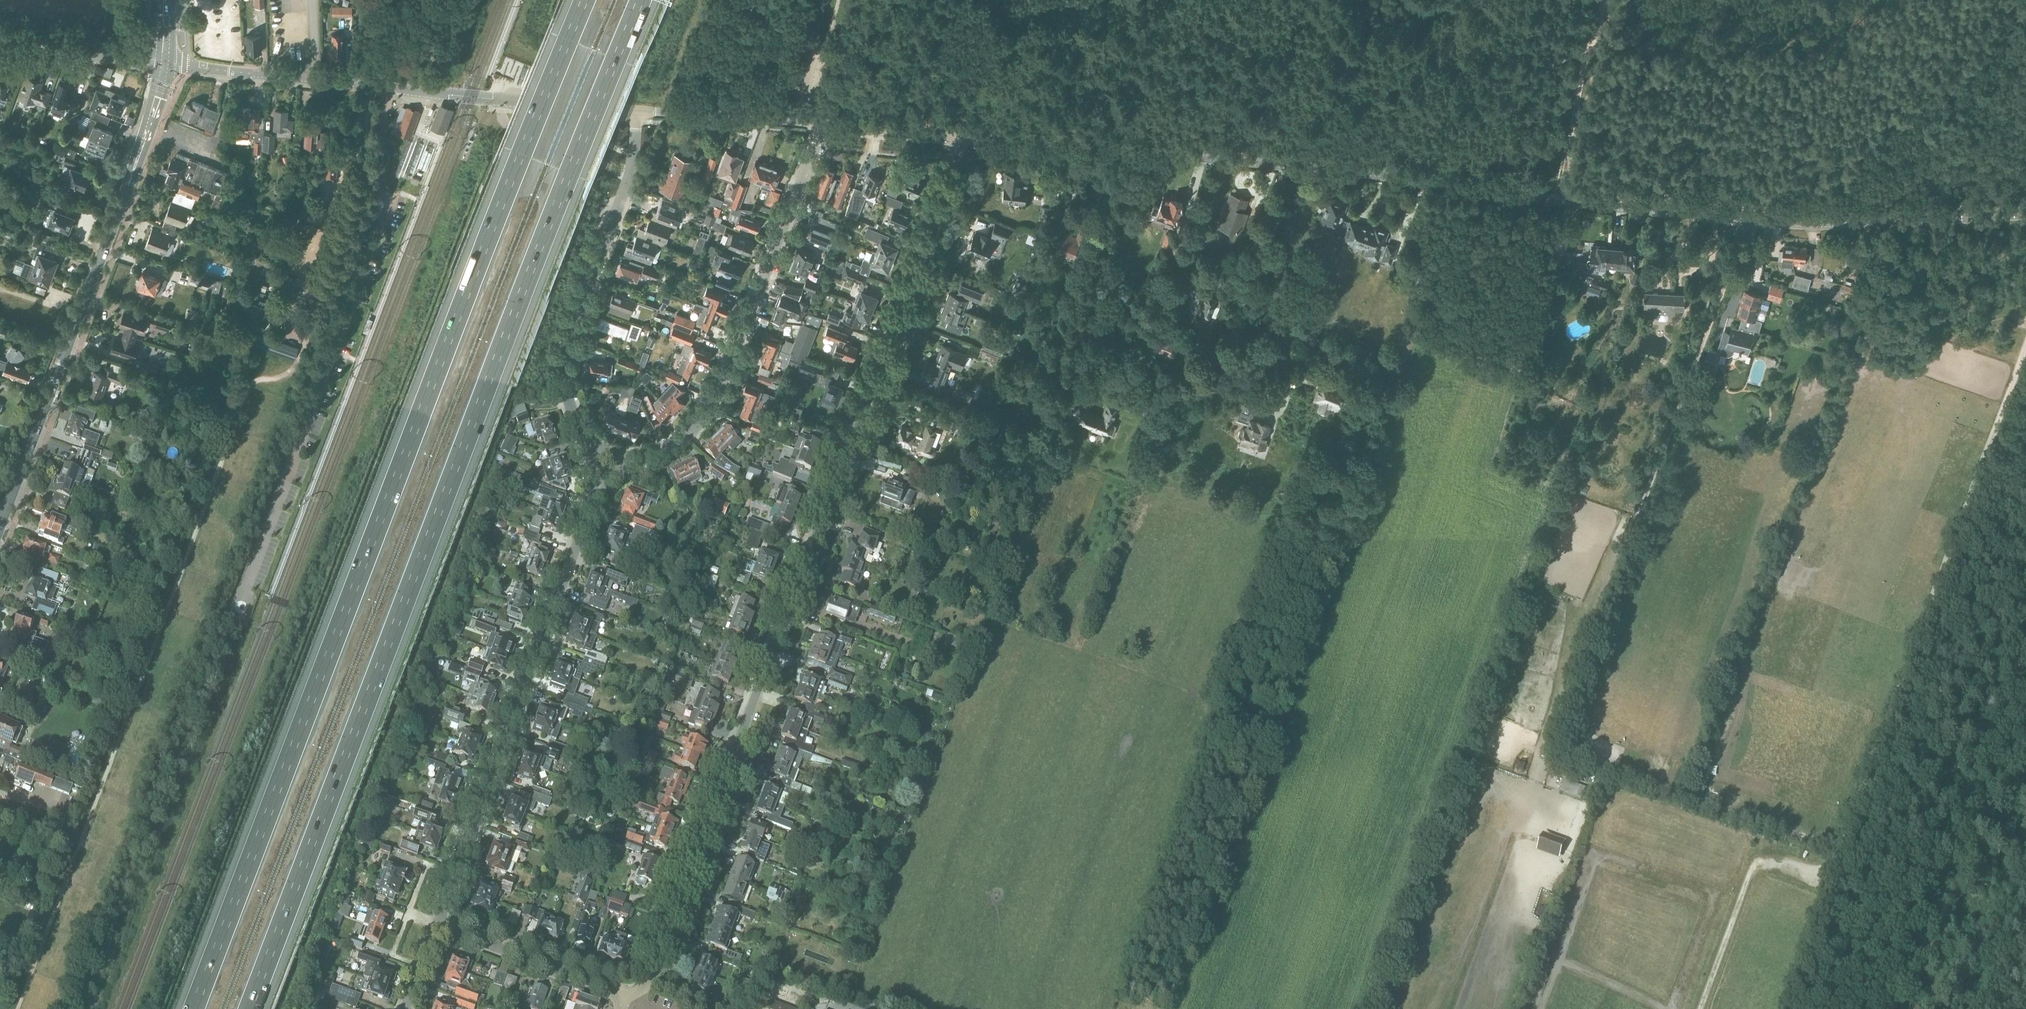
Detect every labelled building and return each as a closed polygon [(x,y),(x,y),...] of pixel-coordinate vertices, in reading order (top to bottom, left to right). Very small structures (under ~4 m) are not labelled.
[(339,6),(339,15),(351,16),(351,6),(339,6)] [(247,44),(248,52),(249,52),(250,53),(254,53),(255,52),(261,51),(261,35),(260,31),(255,31),(255,35),(247,35),(247,36),(243,37),(243,44),(247,44)] [(344,35),(332,35),(332,43),(330,43),(329,59),(343,60),(344,35)] [(19,97),(35,102),(35,101),(46,105),(50,93),(42,90),(41,91),(39,90),(42,82),(26,76),(19,97)] [(1,105),(5,105),(8,97),(7,96),(12,83),(9,82),(9,80),(5,78),(3,80),(0,78),(0,105),(1,105)] [(53,101),(54,102),(53,107),(65,111),(67,106),(68,106),(69,106),(80,110),(84,98),(75,95),(72,94),(75,86),(60,81),(53,101)] [(89,109),(93,110),(96,112),(98,112),(101,104),(104,97),(106,92),(97,89),(89,109)] [(104,97),(101,104),(103,105),(121,112),(126,100),(125,100),(127,97),(107,89),(106,92),(104,97)] [(182,114),(197,121),(196,123),(213,130),(217,120),(206,115),(209,108),(204,106),(204,105),(193,101),(191,106),(186,104),(182,114)] [(238,136),(255,138),(254,152),(260,153),(261,142),(263,142),(264,127),(257,127),(258,109),(251,109),(251,107),(239,106),(238,125),(238,136)] [(405,106),(396,131),(399,132),(398,135),(401,136),(402,133),(410,136),(419,111),(405,106)] [(444,106),(440,108),(433,128),(443,132),(449,117),(450,118),(453,110),(444,106)] [(274,128),(278,128),(277,135),(291,136),(292,128),(293,118),(287,118),(287,109),(283,109),(283,108),(277,108),(277,109),(276,109),(274,128)] [(93,110),(84,134),(89,136),(107,143),(112,131),(106,129),(110,117),(109,117),(98,112),(96,112),(93,110)] [(318,146),(319,124),(307,123),(305,145),(318,146)] [(275,150),(275,134),(266,133),(265,149),(275,150)] [(80,143),(85,145),(84,148),(102,155),(107,143),(89,136),(89,137),(83,135),(80,143)] [(74,156),(77,150),(62,145),(59,151),(74,156)] [(727,150),(719,173),(721,173),(719,176),(731,181),(725,195),(726,196),(722,206),(731,207),(732,206),(740,183),(734,181),(735,179),(736,179),(743,158),(737,155),(737,154),(727,150)] [(59,153),(57,158),(75,165),(77,159),(59,153)] [(217,193),(215,197),(213,204),(221,207),(223,200),(222,200),(232,175),(178,153),(175,159),(174,158),(172,159),(168,168),(170,170),(165,181),(182,188),(181,191),(197,198),(202,187),(217,193)] [(666,172),(688,180),(689,178),(688,177),(694,161),(675,154),(668,172),(666,172)] [(703,171),(700,179),(710,183),(714,173),(712,172),(717,159),(711,157),(705,172),(703,171)] [(327,160),(325,178),(335,179),(337,161),(327,160)] [(760,164),(755,163),(750,177),(763,182),(769,166),(761,163),(760,164)] [(67,166),(65,172),(63,178),(85,187),(90,174),(67,166)] [(763,182),(761,187),(771,190),(767,202),(768,202),(776,205),(782,188),(775,186),(780,172),(776,170),(776,169),(769,166),(763,182)] [(825,168),(816,192),(826,196),(835,172),(825,168)] [(855,173),(845,170),(839,186),(849,189),(855,173)] [(688,180),(666,172),(660,189),(682,197),(688,180)] [(1003,199),(1010,200),(1010,203),(1024,204),(1024,201),(1026,201),(1027,186),(1021,185),(1023,175),(1005,173),(1004,189),(1003,199)] [(850,202),(845,214),(851,216),(860,195),(866,198),(866,197),(874,201),(876,195),(874,194),(880,178),(869,174),(866,182),(865,182),(861,192),(854,189),(849,202),(850,202)] [(907,177),(903,189),(918,195),(923,180),(916,177),(915,180),(907,177)] [(731,207),(730,211),(739,215),(745,217),(745,215),(749,216),(752,207),(739,206),(747,186),(740,183),(732,206),(731,207)] [(274,192),(281,194),(283,187),(276,185),(274,192)] [(22,186),(18,198),(38,205),(39,203),(50,207),(44,222),(44,224),(46,226),(49,227),(50,223),(68,229),(69,229),(71,228),(73,224),(71,222),(73,216),(62,212),(63,208),(66,209),(68,203),(30,189),(22,186)] [(833,201),(843,205),(849,189),(839,186),(833,201)] [(1218,227),(1227,231),(1225,238),(1237,242),(1244,223),(1240,221),(1246,205),(1241,203),(1243,198),(1231,194),(1218,227)] [(887,195),(884,202),(894,206),(893,208),(889,220),(898,223),(896,229),(903,231),(905,226),(909,215),(901,212),(901,211),(900,210),(903,201),(896,198),(887,195)] [(1159,207),(1154,205),(1151,213),(1175,222),(1182,202),(1163,195),(1159,207)] [(653,209),(650,217),(671,225),(684,230),(690,212),(684,210),(685,207),(663,199),(658,211),(653,209)] [(166,219),(163,226),(175,230),(177,224),(189,229),(195,216),(189,214),(191,208),(171,200),(164,219),(166,219)] [(1346,206),(1330,200),(1321,222),(1338,228),(1339,223),(1341,219),(1346,206)] [(293,212),(294,216),(292,221),(298,224),(303,211),(302,208),(298,206),(294,208),(293,212)] [(703,206),(701,210),(711,214),(713,209),(703,206)] [(1044,206),(1043,220),(1053,220),(1058,208),(1044,206)] [(368,208),(363,221),(376,226),(381,213),(368,208)] [(226,212),(224,219),(237,223),(240,216),(226,212)] [(808,222),(818,226),(822,215),(816,212),(814,218),(810,217),(808,222)] [(707,213),(704,221),(712,224),(716,216),(707,213)] [(1187,213),(1172,251),(1180,255),(1195,216),(1187,213)] [(739,215),(737,221),(742,223),(741,225),(757,231),(758,228),(759,228),(760,225),(760,223),(760,221),(749,216),(745,215),(745,217),(739,215)] [(658,243),(659,243),(664,245),(671,225),(650,217),(645,229),(640,227),(637,234),(659,243),(658,243)] [(818,227),(837,234),(841,224),(822,217),(818,227)] [(238,226),(260,234),(259,236),(265,238),(268,228),(262,226),(261,229),(255,227),(256,223),(241,218),(238,226)] [(1341,219),(1339,223),(1348,226),(1346,233),(1347,234),(1345,239),(1355,243),(1355,244),(1355,246),(1361,248),(1364,246),(1368,248),(1374,230),(1370,229),(1369,230),(1366,229),(1367,228),(1351,222),(1341,219)] [(715,220),(712,227),(724,232),(727,224),(715,220)] [(1050,240),(1044,253),(1053,257),(1057,248),(1074,255),(1079,241),(1085,244),(1094,225),(1085,221),(1077,237),(1054,228),(1050,240)] [(987,257),(989,252),(1001,257),(1004,247),(997,244),(1001,236),(1008,238),(1010,231),(994,225),(989,238),(979,235),(978,238),(974,236),(971,243),(969,243),(968,247),(969,249),(968,250),(987,257)] [(153,228),(145,247),(164,254),(169,240),(171,241),(175,230),(163,226),(161,231),(153,228)] [(810,230),(809,234),(810,235),(809,237),(821,242),(819,246),(830,251),(836,235),(813,226),(812,230),(810,230)] [(868,227),(864,236),(880,242),(879,245),(876,253),(893,259),(896,252),(895,252),(896,248),(892,246),(893,244),(886,241),(889,235),(868,227)] [(1385,251),(1382,261),(1390,264),(1396,247),(1388,244),(1387,246),(1383,245),(1387,232),(1375,227),(1374,230),(1368,248),(1365,255),(1377,260),(1381,249),(1385,251)] [(729,232),(725,243),(748,252),(753,241),(729,232)] [(627,245),(625,251),(624,252),(651,263),(658,243),(659,243),(637,234),(632,247),(627,245)] [(699,236),(693,254),(699,256),(706,238),(699,236)] [(39,240),(31,263),(53,271),(53,269),(56,269),(57,265),(56,263),(57,260),(52,258),(54,252),(56,253),(59,247),(54,245),(39,240)] [(241,246),(240,249),(254,253),(256,246),(252,245),(243,242),(241,246)] [(706,244),(704,249),(716,254),(712,264),(719,267),(716,274),(719,275),(717,282),(716,282),(715,286),(726,291),(727,287),(730,288),(733,280),(730,279),(732,273),(739,276),(740,274),(742,274),(744,269),(742,268),(743,266),(727,259),(730,253),(719,249),(706,244)] [(799,246),(797,251),(794,258),(815,266),(817,261),(812,259),(815,253),(799,246)] [(1780,253),(1779,260),(1783,260),(1783,266),(1794,267),(1794,265),(1794,261),(1796,247),(1785,246),(1784,253),(1780,253)] [(1589,258),(1588,262),(1589,266),(1590,266),(1589,271),(1600,272),(1600,269),(1607,270),(1607,266),(1608,266),(1610,251),(1610,248),(1599,247),(1592,247),(1591,251),(1591,254),(1590,254),(1589,258)] [(1796,247),(1794,261),(1794,265),(1805,266),(1805,262),(1807,262),(1811,262),(1811,255),(1807,254),(1807,248),(1796,247)] [(1612,268),(1620,268),(1620,270),(1622,270),(1622,266),(1624,249),(1610,248),(1608,266),(1612,266),(1612,268)] [(1624,249),(1622,266),(1622,270),(1634,271),(1635,268),(1636,259),(1637,259),(1638,250),(1624,249)] [(861,265),(853,262),(851,268),(868,275),(872,265),(875,267),(875,268),(882,271),(883,269),(887,270),(889,266),(890,267),(893,259),(876,253),(873,251),(869,261),(864,259),(861,265)] [(15,257),(13,262),(23,266),(20,274),(31,278),(38,281),(40,279),(49,282),(53,271),(31,263),(15,257)] [(815,266),(794,258),(789,270),(806,276),(808,270),(813,271),(815,266)] [(621,262),(617,273),(637,280),(639,272),(656,279),(660,269),(645,263),(644,265),(630,260),(628,265),(621,262)] [(835,262),(830,272),(840,277),(845,266),(835,262)] [(843,273),(843,275),(856,280),(862,283),(854,301),(872,308),(877,297),(870,294),(871,289),(866,288),(867,284),(865,283),(868,276),(846,267),(843,273)] [(1432,269),(1425,286),(1436,290),(1443,273),(1432,269)] [(1632,281),(1632,282),(1629,292),(1635,294),(1642,273),(1635,271),(1632,281)] [(140,287),(138,292),(145,295),(146,290),(156,293),(161,294),(164,286),(166,280),(161,278),(161,277),(143,272),(141,279),(139,280),(138,284),(139,285),(139,287),(140,287)] [(193,272),(191,280),(205,284),(211,286),(213,278),(207,277),(193,272)] [(1184,273),(1181,281),(1192,285),(1195,277),(1184,273)] [(1793,286),(1809,290),(1812,279),(1796,274),(1793,286)] [(1585,276),(1584,281),(1604,289),(1607,282),(1594,277),(1594,276),(1589,275),(1585,276)] [(212,291),(218,293),(222,280),(215,278),(212,291)] [(818,284),(807,279),(804,287),(815,292),(818,284)] [(962,281),(959,291),(972,296),(972,297),(973,298),(980,300),(984,290),(962,281)] [(1583,283),(1580,291),(1595,296),(1593,300),(1597,301),(1598,297),(1601,290),(1583,283)] [(709,285),(705,296),(713,299),(709,308),(719,312),(726,315),(727,312),(728,312),(729,309),(729,307),(730,305),(720,301),(724,292),(709,285)] [(776,307),(771,320),(803,323),(804,319),(802,318),(808,303),(812,293),(808,291),(804,301),(799,299),(803,288),(785,285),(782,294),(780,294),(775,307),(776,307)] [(1772,285),(1770,292),(1768,298),(1781,302),(1785,289),(1772,285)] [(1846,285),(1845,290),(1855,293),(1857,288),(1846,285)] [(1742,302),(1760,307),(1764,295),(1745,290),(1742,302)] [(951,293),(947,303),(954,306),(963,310),(968,311),(973,298),(972,297),(972,296),(959,291),(957,295),(951,293)] [(609,305),(610,305),(608,310),(629,318),(635,300),(614,292),(609,305)] [(1656,313),(1659,313),(1658,319),(1668,320),(1669,314),(1675,314),(1675,309),(1685,310),(1686,295),(1646,293),(1645,308),(1656,308),(1656,313)] [(250,312),(249,312),(245,322),(262,328),(266,318),(265,317),(267,310),(269,310),(272,300),(255,294),(251,304),(252,305),(250,312)] [(640,295),(637,302),(656,309),(659,302),(640,295)] [(1218,300),(1206,295),(1199,312),(1212,317),(1213,312),(1217,314),(1220,307),(1219,306),(1221,301),(1218,300)] [(1180,297),(1176,307),(1186,311),(1190,301),(1180,297)] [(846,309),(842,319),(861,327),(862,324),(865,319),(867,320),(872,308),(854,301),(852,308),(851,311),(846,309)] [(696,302),(693,308),(701,311),(697,322),(705,325),(705,327),(709,328),(710,327),(712,328),(719,312),(709,308),(696,302)] [(1755,325),(1756,320),(1760,307),(1742,302),(1738,315),(1743,316),(1742,320),(1747,321),(1746,322),(1755,325)] [(949,318),(948,322),(946,327),(960,333),(969,312),(963,310),(954,306),(947,303),(945,307),(944,307),(942,310),(944,311),(942,315),(949,318)] [(127,331),(126,331),(125,334),(137,338),(139,332),(143,333),(148,319),(126,312),(121,326),(128,328),(127,331)] [(807,312),(804,319),(803,323),(817,328),(821,317),(807,312)] [(672,325),(691,332),(696,321),(677,313),(672,325)] [(829,313),(827,319),(838,323),(840,317),(829,313)] [(157,317),(155,325),(170,330),(173,322),(157,317)] [(204,318),(201,328),(215,333),(218,323),(204,318)] [(597,327),(595,333),(608,338),(611,332),(624,337),(628,328),(601,318),(597,327)] [(642,326),(632,323),(627,338),(630,339),(631,337),(637,339),(642,326)] [(766,333),(762,343),(769,345),(792,354),(793,352),(806,357),(807,353),(817,328),(803,323),(795,342),(786,339),(785,343),(782,342),(783,339),(766,333)] [(859,346),(846,341),(849,333),(828,325),(824,335),(835,339),(830,351),(854,360),(859,346)] [(1719,345),(1718,351),(1722,352),(1722,354),(1730,356),(1734,354),(1735,350),(1749,354),(1755,333),(1754,333),(1756,329),(1740,325),(1739,328),(1732,326),(1731,331),(1724,329),(1719,345)] [(672,336),(672,338),(685,343),(688,344),(690,345),(691,343),(694,335),(676,327),(672,336)] [(248,332),(244,342),(257,346),(260,336),(248,332)] [(124,340),(117,337),(112,352),(135,359),(139,345),(135,343),(137,338),(125,334),(124,337),(125,337),(124,340)] [(650,336),(647,344),(653,346),(654,346),(657,338),(655,337),(651,336),(650,336)] [(295,359),(298,349),(260,337),(257,346),(295,359)] [(986,338),(982,348),(1001,355),(1005,345),(986,338)] [(685,343),(681,352),(685,353),(700,360),(707,363),(708,361),(709,360),(711,357),(710,355),(711,353),(690,345),(688,344),(685,343)] [(776,358),(782,360),(780,364),(787,366),(788,363),(790,360),(792,354),(769,345),(763,361),(773,365),(776,358)] [(942,366),(951,370),(952,367),(961,370),(967,354),(942,345),(937,359),(944,362),(942,366)] [(3,371),(26,379),(27,377),(28,377),(31,371),(29,370),(29,368),(18,364),(18,362),(20,362),(20,361),(24,355),(20,348),(12,346),(6,354),(9,358),(9,359),(0,356),(0,370),(3,371)] [(1709,348),(1704,363),(1718,367),(1722,354),(1722,352),(1718,351),(1709,348)] [(996,363),(999,356),(981,349),(979,356),(996,363)] [(676,351),(675,355),(675,356),(681,359),(677,370),(678,370),(686,373),(686,375),(689,376),(691,375),(693,376),(700,360),(685,353),(681,352),(677,350),(676,351)] [(790,360),(788,363),(799,367),(798,369),(813,375),(818,362),(806,357),(793,352),(792,354),(790,360)] [(620,355),(617,364),(636,371),(639,362),(620,355)] [(143,359),(140,367),(156,373),(159,365),(143,359)] [(935,363),(927,360),(921,375),(946,384),(951,370),(942,366),(944,362),(937,359),(935,363)] [(591,360),(590,371),(606,373),(612,374),(614,363),(609,362),(591,360)] [(88,393),(95,395),(95,393),(102,396),(109,376),(125,382),(127,375),(105,367),(102,374),(94,371),(91,378),(91,379),(87,390),(89,391),(88,393)] [(669,371),(666,378),(678,382),(680,376),(669,371)] [(1282,374),(1268,371),(1266,382),(1281,384),(1282,374)] [(650,378),(646,373),(641,378),(646,383),(650,378)] [(820,373),(818,379),(822,381),(821,382),(828,385),(823,397),(821,403),(831,407),(834,401),(836,402),(842,387),(833,384),(835,379),(820,373)] [(758,380),(770,385),(772,378),(760,374),(758,380)] [(1699,376),(1697,384),(1704,386),(1706,378),(1699,376)] [(1319,402),(1319,403),(1317,410),(1328,414),(1330,408),(1338,411),(1346,390),(1319,380),(1315,390),(1316,390),(1313,400),(1319,402)] [(750,393),(764,399),(773,403),(775,396),(769,394),(767,393),(768,390),(763,388),(747,381),(743,391),(750,393)] [(659,397),(664,401),(676,412),(685,403),(680,398),(687,390),(678,386),(673,382),(659,397)] [(624,385),(598,385),(598,391),(619,391),(622,392),(615,410),(610,408),(605,421),(610,423),(608,428),(619,432),(625,417),(629,405),(633,393),(636,385),(624,385)] [(970,403),(972,396),(955,389),(952,396),(970,403)] [(642,396),(633,393),(629,405),(637,408),(642,396)] [(764,399),(750,393),(741,415),(751,419),(756,407),(760,408),(764,399)] [(642,396),(649,412),(654,409),(648,394),(642,396)] [(659,397),(654,403),(657,408),(655,410),(668,422),(676,412),(664,401),(659,397)] [(1243,397),(1236,419),(1248,423),(1246,428),(1245,428),(1245,430),(1243,429),(1240,431),(1239,435),(1240,438),(1242,439),(1241,441),(1265,449),(1266,445),(1268,439),(1266,438),(1270,426),(1250,419),(1251,416),(1253,415),(1257,401),(1243,397)] [(517,406),(512,418),(516,416),(518,422),(529,419),(527,413),(524,403),(517,406)] [(1103,418),(1088,412),(1081,404),(1071,411),(1080,423),(1108,433),(1117,409),(1107,406),(1103,418)] [(73,415),(66,433),(87,441),(86,444),(90,445),(94,447),(96,448),(100,437),(84,431),(88,420),(93,422),(96,415),(79,409),(77,416),(73,415)] [(957,418),(942,413),(938,425),(951,429),(954,420),(956,421),(957,418)] [(625,417),(619,432),(630,436),(631,432),(636,434),(642,419),(633,416),(632,419),(625,417)] [(549,418),(533,424),(537,435),(537,437),(543,435),(545,443),(556,439),(556,438),(557,438),(556,434),(555,434),(554,433),(554,434),(552,430),(553,430),(552,427),(553,426),(551,421),(550,421),(549,418)] [(656,430),(651,419),(645,422),(650,433),(656,430)] [(754,420),(751,428),(752,428),(762,432),(765,424),(754,420)] [(789,431),(798,434),(802,423),(792,420),(789,431)] [(917,449),(921,451),(921,453),(930,457),(935,455),(937,451),(935,447),(931,446),(935,435),(937,429),(936,428),(926,425),(925,429),(910,425),(909,428),(902,426),(896,441),(910,446),(911,444),(912,443),(918,445),(917,449)] [(725,427),(717,436),(728,446),(733,451),(741,443),(725,427)] [(748,439),(746,444),(757,447),(762,432),(752,428),(750,433),(756,435),(754,441),(748,439)] [(519,439),(507,434),(500,451),(514,456),(517,448),(515,447),(519,439)] [(802,451),(801,452),(815,457),(820,445),(807,440),(808,438),(800,435),(796,448),(802,451)] [(717,436),(709,444),(710,446),(706,450),(717,461),(714,464),(717,466),(737,476),(740,470),(732,466),(722,456),(720,455),(728,446),(717,436)] [(86,444),(84,450),(101,456),(103,450),(96,448),(94,447),(90,445),(86,444)] [(773,467),(773,472),(792,480),(796,467),(802,469),(803,467),(811,470),(815,457),(801,452),(802,451),(796,448),(792,457),(790,463),(781,459),(778,466),(774,465),(773,465),(773,467)] [(55,477),(54,477),(81,487),(89,490),(95,472),(88,469),(91,461),(90,461),(92,453),(82,450),(79,457),(78,457),(73,468),(66,465),(61,479),(55,477)] [(565,455),(542,463),(545,471),(552,471),(560,468),(560,469),(565,468),(564,466),(569,464),(567,461),(569,460),(567,456),(566,456),(565,455)] [(693,459),(682,465),(690,479),(694,477),(696,481),(702,478),(700,474),(693,459)] [(549,484),(551,483),(552,486),(566,490),(566,489),(562,478),(572,475),(572,474),(573,474),(572,469),(571,470),(569,464),(564,466),(565,468),(560,469),(560,468),(552,471),(545,471),(549,484)] [(672,471),(668,473),(672,480),(676,478),(679,484),(686,480),(689,485),(692,484),(690,479),(682,465),(672,470),(672,471)] [(751,465),(745,480),(751,482),(753,478),(759,481),(760,477),(763,469),(751,465)] [(722,482),(727,475),(714,466),(709,473),(722,482)] [(904,476),(900,487),(906,489),(907,486),(912,488),(915,480),(904,476)] [(54,477),(50,490),(56,493),(51,505),(66,510),(68,503),(66,502),(68,497),(70,498),(77,500),(81,488),(81,487),(54,477)] [(155,491),(159,481),(151,477),(147,488),(155,491)] [(885,490),(880,504),(881,504),(892,508),(894,502),(899,504),(903,496),(904,496),(906,489),(900,487),(885,482),(882,489),(885,490)] [(777,504),(782,506),(782,507),(795,511),(800,498),(797,496),(798,492),(780,485),(778,491),(781,492),(777,504)] [(540,486),(537,495),(544,497),(539,509),(545,511),(548,512),(562,518),(564,513),(565,513),(568,507),(566,507),(567,506),(561,504),(561,502),(560,502),(562,497),(555,494),(556,492),(540,486)] [(623,505),(625,506),(623,512),(633,516),(636,510),(638,511),(641,503),(649,506),(651,502),(657,504),(659,497),(632,486),(630,493),(628,492),(623,505)] [(716,498),(711,511),(725,517),(730,504),(716,498)] [(772,523),(775,524),(774,527),(783,531),(786,523),(790,525),(795,511),(782,507),(777,520),(774,519),(772,523)] [(537,517),(533,519),(529,532),(539,535),(543,524),(557,530),(559,524),(560,525),(562,518),(547,512),(545,511),(542,518),(537,517)] [(47,514),(43,525),(63,532),(65,526),(69,528),(76,530),(78,525),(71,523),(47,514)] [(635,516),(633,522),(655,531),(658,525),(635,516)] [(749,518),(746,528),(754,531),(758,521),(749,518)] [(768,536),(771,527),(758,521),(754,531),(768,536)] [(62,532),(43,525),(38,536),(63,545),(65,541),(60,539),(62,532)] [(612,528),(608,540),(623,546),(630,548),(632,542),(635,543),(637,538),(645,541),(649,531),(636,526),(632,536),(626,534),(627,532),(619,529),(618,531),(612,528)] [(523,535),(523,536),(525,540),(531,542),(525,557),(526,557),(547,565),(550,559),(547,558),(549,552),(547,551),(548,547),(538,543),(541,536),(539,535),(529,532),(525,530),(523,535)] [(752,531),(746,546),(758,550),(763,535),(752,531)] [(852,544),(847,557),(866,564),(870,555),(872,554),(873,555),(874,553),(879,555),(882,545),(878,543),(879,540),(878,540),(879,538),(864,532),(863,535),(860,541),(854,539),(852,544)] [(51,548),(28,540),(24,550),(43,557),(44,553),(49,554),(51,548)] [(603,551),(614,555),(611,565),(623,569),(626,563),(620,561),(623,553),(621,552),(623,546),(608,540),(603,551)] [(914,544),(913,548),(911,552),(923,556),(926,548),(914,544)] [(758,557),(760,558),(758,563),(773,569),(778,558),(760,551),(758,557)] [(51,555),(48,561),(57,564),(59,558),(51,555)] [(547,565),(526,557),(521,569),(541,577),(542,575),(543,576),(545,570),(544,570),(546,566),(547,566),(547,565)] [(844,571),(840,583),(858,589),(868,565),(866,564),(847,557),(842,570),(844,571)] [(750,560),(745,572),(749,574),(751,574),(769,581),(773,569),(758,563),(750,560)] [(697,562),(693,572),(704,576),(708,566),(697,562)] [(139,568),(148,572),(150,567),(141,563),(139,568)] [(33,576),(26,594),(37,598),(42,600),(37,612),(53,617),(57,606),(48,603),(54,585),(56,586),(60,577),(40,569),(37,577),(33,576)] [(593,573),(589,584),(594,586),(595,584),(599,586),(599,587),(605,589),(609,590),(613,580),(616,582),(619,574),(606,569),(604,577),(593,573)] [(739,570),(734,584),(744,588),(749,574),(745,572),(739,570)] [(702,585),(714,589),(718,578),(706,574),(702,585)] [(589,584),(586,594),(594,596),(590,606),(605,611),(611,597),(623,602),(625,597),(612,592),(613,592),(609,590),(605,589),(599,587),(599,586),(595,584),(594,586),(589,584)] [(509,605),(512,606),(528,611),(530,604),(531,604),(533,599),(532,598),(530,598),(528,598),(531,591),(516,585),(511,597),(506,598),(502,596),(491,592),(489,597),(509,604),(509,605)] [(920,585),(916,593),(926,598),(930,590),(920,585)] [(865,592),(861,602),(869,605),(873,595),(865,592)] [(737,597),(730,617),(735,618),(750,625),(753,616),(750,614),(754,603),(742,598),(742,599),(737,597)] [(863,603),(850,599),(848,604),(837,600),(836,605),(830,602),(826,614),(839,619),(839,620),(845,622),(848,613),(858,617),(863,603)] [(528,611),(512,606),(507,617),(522,623),(524,619),(525,620),(528,615),(527,613),(528,611)] [(872,606),(868,614),(894,624),(897,616),(872,606)] [(505,623),(497,620),(498,616),(482,610),(475,611),(472,618),(478,620),(503,629),(505,623)] [(596,611),(594,617),(605,621),(607,615),(596,611)] [(15,627),(11,637),(26,642),(32,644),(30,649),(28,655),(43,660),(49,643),(35,638),(37,633),(31,631),(36,620),(19,614),(14,627),(15,627)] [(572,622),(570,627),(588,633),(595,636),(601,619),(594,617),(592,622),(581,618),(582,617),(575,615),(573,622),(572,622)] [(692,625),(702,629),(705,622),(694,618),(692,625)] [(730,631),(745,637),(750,625),(735,618),(730,631)] [(478,620),(475,628),(491,634),(492,633),(496,635),(498,628),(478,620)] [(702,629),(692,625),(689,632),(700,636),(702,629)] [(588,633),(570,627),(572,627),(568,638),(580,643),(578,648),(588,651),(586,657),(605,664),(607,657),(592,652),(597,637),(599,638),(599,637),(588,633)] [(491,635),(486,648),(487,648),(492,650),(494,651),(509,657),(514,645),(507,643),(509,640),(496,635),(492,633),(491,634),(491,635)] [(842,634),(841,638),(839,642),(851,647),(854,638),(842,634)] [(820,640),(816,638),(813,647),(830,653),(835,640),(822,635),(820,640)] [(737,649),(725,644),(717,665),(733,671),(736,662),(732,660),(737,649)] [(829,672),(832,673),(830,678),(849,686),(851,678),(849,677),(847,678),(846,675),(832,670),(836,660),(835,658),(835,656),(830,654),(830,653),(813,647),(809,659),(807,663),(817,667),(818,664),(825,666),(826,666),(829,672)] [(487,648),(483,660),(505,669),(505,668),(508,668),(509,664),(507,662),(509,657),(494,651),(492,650),(487,648)] [(8,666),(12,667),(14,662),(0,656),(0,686),(8,666)] [(559,661),(555,672),(575,679),(579,681),(580,681),(583,673),(593,677),(596,669),(602,672),(605,664),(586,657),(584,663),(577,661),(575,666),(559,661)] [(468,668),(482,673),(485,665),(471,660),(468,668)] [(674,664),(671,670),(685,676),(688,669),(674,664)] [(712,677),(711,682),(721,685),(723,681),(728,683),(733,671),(717,665),(712,677)] [(463,681),(472,684),(469,694),(495,704),(498,696),(496,696),(498,692),(486,688),(488,683),(479,679),(482,674),(468,669),(463,681)] [(555,672),(551,683),(565,689),(563,693),(568,695),(569,692),(574,694),(579,681),(575,679),(555,672)] [(667,677),(665,684),(671,686),(673,680),(682,683),(685,676),(674,672),(672,678),(667,677)] [(800,687),(821,696),(826,684),(804,675),(800,687)] [(832,679),(829,686),(846,692),(849,686),(832,679)] [(84,693),(56,682),(54,690),(81,700),(82,697),(83,697),(84,693)] [(795,700),(805,703),(803,709),(813,713),(815,707),(819,696),(821,696),(800,687),(795,700)] [(701,688),(693,709),(695,709),(700,711),(715,717),(719,708),(715,707),(719,695),(707,691),(701,688)] [(574,694),(569,692),(568,695),(566,701),(585,708),(588,700),(574,694)] [(934,692),(932,698),(942,701),(943,695),(934,692)] [(495,704),(469,694),(465,705),(490,715),(491,711),(492,711),(495,704)] [(561,708),(561,706),(547,701),(545,707),(543,706),(538,717),(562,726),(568,709),(574,711),(572,715),(582,719),(584,713),(591,715),(593,711),(585,708),(566,701),(563,707),(561,708)] [(467,712),(449,706),(447,711),(465,718),(467,712)] [(658,708),(654,717),(657,718),(670,722),(672,715),(663,712),(664,710),(658,708)] [(688,723),(694,725),(695,723),(711,729),(715,717),(700,711),(695,709),(693,714),(692,713),(688,723)] [(800,716),(791,712),(786,724),(808,733),(813,721),(823,725),(826,718),(813,713),(803,709),(800,716)] [(459,735),(464,736),(461,742),(478,749),(480,744),(479,742),(481,737),(473,733),(473,734),(469,733),(471,727),(463,724),(465,718),(447,711),(444,719),(460,725),(459,727),(461,730),(459,735)] [(892,722),(900,726),(903,718),(894,715),(892,722)] [(562,726),(538,717),(534,729),(552,736),(552,737),(557,739),(562,726)] [(656,718),(654,725),(667,730),(670,723),(656,718)] [(5,751),(3,754),(7,755),(14,759),(22,762),(26,752),(11,745),(12,743),(13,743),(14,743),(16,743),(17,742),(18,741),(18,739),(18,737),(18,736),(17,735),(19,734),(21,734),(22,733),(22,730),(21,729),(20,727),(18,727),(0,719),(0,749),(5,751)] [(786,724),(782,736),(785,738),(783,744),(791,747),(812,755),(815,748),(805,744),(809,733),(808,733),(786,724)] [(686,750),(699,755),(703,756),(707,744),(684,735),(682,741),(688,744),(686,750)] [(646,738),(639,755),(642,756),(656,761),(659,754),(648,750),(652,740),(646,738)] [(550,740),(548,746),(559,750),(562,751),(561,752),(571,755),(574,749),(550,740)] [(453,752),(465,756),(464,757),(473,760),(475,754),(476,753),(478,749),(461,742),(458,741),(456,747),(455,746),(453,752)] [(532,753),(526,751),(522,762),(549,772),(553,760),(558,761),(562,751),(559,750),(548,746),(544,757),(533,752),(532,753)] [(780,750),(776,762),(798,770),(803,759),(810,762),(832,765),(832,763),(813,756),(813,755),(812,755),(791,747),(789,753),(780,750)] [(683,757),(678,755),(675,762),(694,769),(699,755),(686,750),(683,757)] [(436,752),(434,758),(448,763),(450,757),(436,752)] [(7,755),(4,762),(11,765),(14,759),(7,755)] [(429,757),(427,764),(435,767),(440,769),(436,780),(431,779),(429,782),(435,784),(459,793),(464,782),(461,781),(462,778),(460,778),(459,780),(453,778),(453,777),(448,775),(450,772),(446,770),(448,764),(437,761),(429,757)] [(844,759),(841,766),(858,772),(861,765),(844,759)] [(517,773),(524,776),(524,777),(535,781),(537,776),(535,775),(537,768),(549,772),(522,762),(517,773)] [(776,762),(771,774),(779,777),(777,783),(813,797),(813,798),(818,799),(819,793),(820,793),(812,790),(813,790),(802,785),(795,783),(800,771),(798,771),(798,770),(776,762)] [(15,779),(32,786),(34,782),(51,788),(55,777),(21,764),(15,779)] [(50,765),(47,773),(74,782),(77,774),(50,765)] [(1568,774),(1570,767),(1563,765),(1560,771),(1568,774)] [(659,795),(655,804),(670,809),(673,800),(679,802),(683,791),(686,792),(690,779),(680,775),(681,773),(665,767),(661,777),(671,781),(665,797),(659,795)] [(1583,799),(1586,788),(1564,779),(1560,791),(1583,799)] [(429,799),(440,803),(441,801),(455,806),(459,793),(429,782),(428,787),(433,789),(429,799)] [(766,787),(762,799),(778,805),(784,807),(785,807),(786,807),(790,796),(811,804),(813,798),(813,797),(777,783),(774,790),(766,787)] [(551,793),(533,786),(531,791),(549,798),(551,793)] [(515,792),(513,798),(509,809),(525,815),(527,809),(533,811),(536,802),(549,807),(552,799),(549,798),(531,791),(531,792),(532,792),(530,798),(515,792)] [(432,810),(434,803),(424,799),(422,806),(432,810)] [(762,799),(757,811),(773,816),(771,823),(775,825),(785,828),(791,830),(793,824),(788,822),(780,819),(784,807),(778,805),(762,799)] [(641,801),(637,810),(656,817),(662,819),(663,816),(666,810),(641,801)] [(418,830),(423,832),(442,840),(442,839),(444,839),(446,834),(444,833),(445,830),(441,828),(442,826),(440,825),(443,815),(418,806),(414,815),(422,818),(418,830)] [(504,820),(516,824),(515,826),(522,828),(524,823),(522,822),(525,815),(509,809),(504,820)] [(656,817),(653,826),(653,827),(658,828),(659,829),(673,834),(678,822),(663,816),(662,819),(656,817)] [(748,833),(747,834),(763,839),(764,836),(767,838),(770,829),(752,822),(748,833)] [(616,826),(613,834),(617,836),(625,839),(643,845),(645,846),(647,843),(652,845),(653,842),(665,847),(669,836),(672,837),(673,834),(659,829),(658,828),(653,827),(650,836),(645,834),(645,836),(629,830),(629,831),(616,826)] [(414,842),(405,838),(401,848),(417,854),(421,845),(429,848),(429,850),(434,852),(435,850),(436,851),(441,839),(442,840),(423,832),(418,830),(414,842)] [(790,831),(787,840),(802,846),(806,837),(790,831)] [(521,834),(519,838),(532,843),(533,839),(521,834)] [(747,856),(746,855),(745,855),(764,863),(770,847),(761,843),(762,840),(763,840),(763,839),(747,834),(742,849),(749,851),(747,856)] [(617,836),(614,843),(622,846),(640,853),(643,845),(625,839),(617,836)] [(1536,852),(1559,860),(1565,844),(1543,836),(1536,852)] [(513,856),(511,861),(511,862),(517,864),(522,850),(529,852),(532,844),(531,844),(532,843),(519,838),(515,850),(508,848),(509,844),(502,842),(501,845),(496,843),(492,854),(509,861),(511,855),(513,856)] [(383,844),(381,850),(390,853),(392,847),(383,844)] [(509,861),(492,854),(488,865),(507,873),(509,867),(507,866),(509,861)] [(638,876),(636,882),(637,884),(643,886),(645,885),(647,880),(654,882),(658,870),(659,870),(662,861),(645,855),(638,876)] [(757,866),(738,858),(731,877),(750,885),(757,866)] [(386,864),(384,870),(388,871),(385,878),(401,884),(403,880),(407,882),(410,883),(413,875),(410,874),(394,868),(394,867),(386,864)] [(597,868),(587,865),(575,899),(584,903),(597,868)] [(516,879),(506,876),(503,882),(514,886),(516,879)] [(750,885),(731,877),(723,896),(743,904),(750,885)] [(377,880),(374,888),(380,891),(378,896),(394,902),(396,896),(397,896),(399,895),(400,892),(399,891),(401,884),(385,878),(383,883),(377,880)] [(501,888),(511,892),(514,886),(503,882),(501,888)] [(500,891),(481,884),(477,896),(494,902),(496,896),(498,897),(500,891)] [(771,884),(769,888),(777,891),(775,897),(783,901),(784,898),(786,899),(789,899),(791,892),(787,890),(771,884)] [(765,898),(782,905),(782,904),(784,905),(786,899),(784,898),(783,901),(775,897),(777,891),(769,888),(765,898)] [(375,895),(366,891),(364,897),(373,901),(375,895)] [(598,894),(591,891),(584,912),(590,914),(592,909),(596,910),(598,904),(595,903),(598,894)] [(611,899),(608,908),(608,910),(609,911),(620,915),(621,914),(625,904),(628,896),(614,891),(611,899)] [(477,896),(472,908),(479,911),(480,910),(492,914),(496,903),(494,902),(477,896)] [(362,903),(371,906),(373,901),(364,897),(362,903)] [(533,908),(530,918),(540,922),(537,931),(548,935),(554,920),(547,918),(548,915),(544,914),(545,912),(537,909),(537,908),(540,907),(541,904),(540,901),(536,900),(533,908)] [(342,904),(338,915),(348,918),(352,908),(342,904)] [(632,906),(625,904),(621,914),(628,916),(632,906)] [(527,905),(524,915),(530,918),(533,908),(527,905)] [(609,911),(608,910),(608,908),(604,906),(603,906),(598,918),(605,921),(609,911)] [(742,916),(719,907),(713,925),(732,932),(736,923),(738,923),(741,916),(755,921),(758,915),(745,910),(742,916)] [(521,913),(513,910),(509,922),(517,925),(521,913)] [(369,911),(364,924),(370,926),(384,931),(384,930),(386,931),(389,924),(387,923),(389,918),(375,913),(369,911)] [(560,922),(554,920),(548,935),(560,939),(566,922),(561,920),(560,922)] [(589,948),(597,925),(584,921),(576,943),(589,948)] [(364,924),(358,940),(364,942),(366,938),(379,943),(381,939),(383,939),(386,932),(384,932),(384,931),(370,926),(364,924)] [(706,943),(729,952),(727,958),(740,963),(743,956),(728,950),(731,943),(729,942),(732,932),(713,925),(706,943)] [(612,937),(606,935),(599,954),(612,959),(618,942),(620,937),(623,930),(617,927),(614,935),(613,935),(612,937)] [(625,939),(628,931),(623,930),(620,937),(625,939)] [(365,942),(349,937),(347,944),(362,950),(365,942)] [(618,942),(612,959),(625,963),(630,948),(624,946),(626,940),(625,939),(620,937),(618,942)] [(646,955),(650,942),(641,939),(637,951),(646,955)] [(361,953),(358,961),(367,964),(372,966),(379,968),(382,961),(361,953)] [(454,962),(452,961),(449,968),(468,974),(470,968),(472,968),(474,963),(462,959),(455,957),(454,962)] [(701,957),(695,972),(714,980),(717,972),(716,971),(718,964),(701,957)] [(366,971),(364,977),(372,979),(390,986),(392,981),(391,979),(393,973),(392,973),(391,971),(383,969),(383,970),(379,968),(372,966),(367,964),(365,971),(366,971)] [(449,980),(446,986),(449,987),(459,991),(457,996),(478,1004),(481,994),(473,992),(468,982),(465,981),(468,974),(449,968),(447,974),(449,975),(447,980),(449,980)] [(508,975),(498,972),(494,984),(503,987),(508,975)] [(693,978),(695,979),(691,988),(709,995),(714,980),(695,972),(693,978)] [(755,979),(762,982),(764,975),(758,973),(755,979)] [(504,988),(514,991),(518,979),(508,976),(504,988)] [(753,982),(740,978),(736,989),(749,994),(753,982)] [(374,995),(378,996),(379,996),(384,998),(386,992),(388,991),(390,986),(372,979),(370,986),(364,984),(362,990),(373,994),(374,995)] [(310,984),(308,990),(320,994),(322,988),(310,984)] [(333,985),(330,991),(338,994),(340,988),(333,985)] [(529,996),(526,1006),(535,1008),(541,1008),(548,990),(536,986),(532,997),(529,996)] [(558,997),(564,1000),(566,1000),(569,989),(562,986),(558,997)] [(732,1000),(744,1005),(749,994),(736,989),(732,1000)] [(327,990),(325,996),(346,1004),(349,998),(338,994),(330,991),(327,990)] [(361,995),(351,991),(349,998),(359,1001),(361,995)] [(580,993),(576,1004),(589,1008),(599,1008),(602,1001),(580,993)] [(346,1004),(356,1007),(359,1001),(349,998),(346,1004)] [(461,998),(458,1006),(467,1008),(476,1008),(478,1004),(461,998)]
